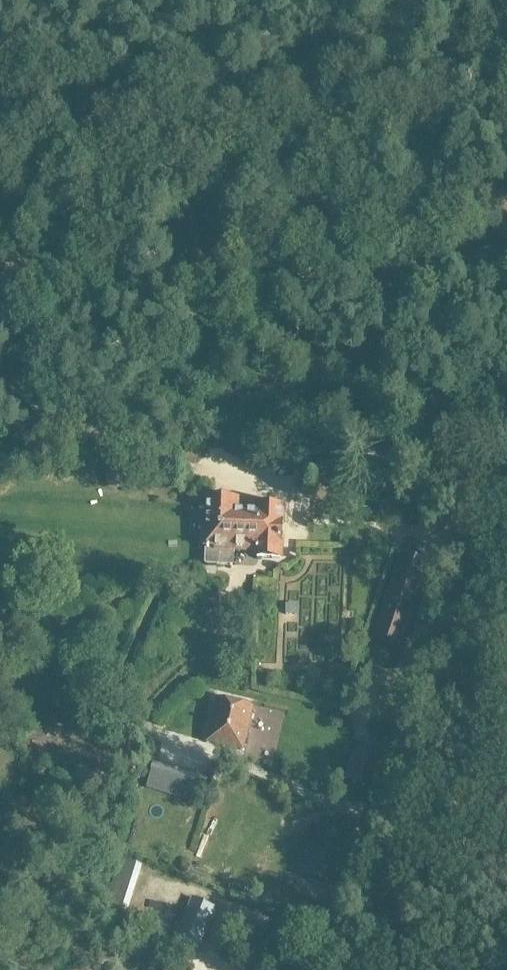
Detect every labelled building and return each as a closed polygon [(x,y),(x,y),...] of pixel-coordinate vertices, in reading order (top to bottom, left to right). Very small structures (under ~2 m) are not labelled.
[(205,547),(204,565),(219,566),(219,565),(233,566),(234,551),(256,552),(256,558),(279,559),(281,509),(258,508),(258,513),(234,512),(235,502),(208,500),(206,547),(205,547)] [(388,599),(375,634),(405,644),(418,609),(433,567),(402,556),(388,599)] [(219,591),(210,601),(220,611),(228,602),(219,591)] [(285,604),(285,615),(297,615),(298,605),(285,604)] [(216,698),(206,743),(243,752),(253,708),(216,698)] [(216,763),(212,773),(216,775),(217,776),(220,777),(224,767),(216,763)] [(154,765),(147,788),(190,802),(197,778),(154,765)] [(193,900),(173,945),(195,955),(215,909),(193,900)]
